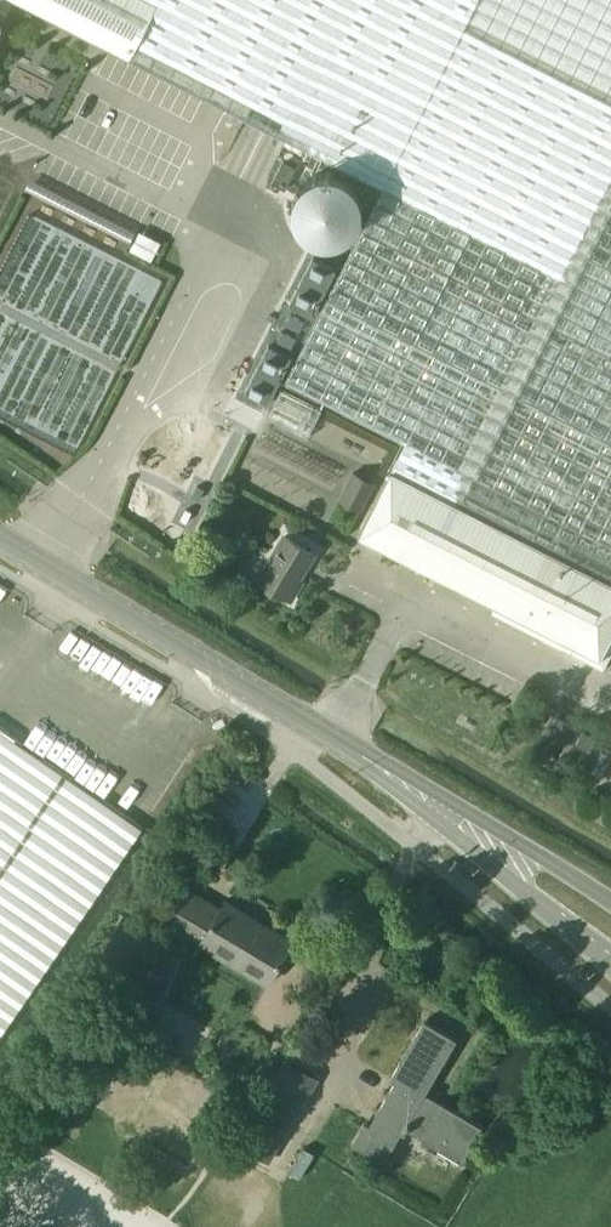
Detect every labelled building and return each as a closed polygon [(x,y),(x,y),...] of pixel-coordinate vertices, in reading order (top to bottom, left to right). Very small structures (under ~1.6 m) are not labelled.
[(383,187),(285,381),(406,443),(391,470),(358,537),(495,606),(491,613),(603,670),(610,654),(610,0),(13,0),(383,187)] [(282,161),(271,183),(285,190),(296,168),(282,161)] [(322,408),(281,388),(266,417),(307,437),(322,408)] [(353,470),(338,499),(362,511),(376,482),(353,470)] [(283,532),(255,579),(293,602),(306,580),(302,578),(317,552),(283,532)] [(556,717),(550,731),(563,738),(570,724),(556,717)] [(582,731),(576,744),(588,751),(595,738),(582,731)] [(166,923),(267,984),(293,940),(225,900),(220,908),(187,889),(166,923)] [(151,937),(121,919),(87,977),(117,995),(151,937)] [(364,1121),(351,1143),(384,1162),(404,1128),(461,1162),(483,1126),(426,1092),(457,1038),(425,1019),(390,1078),(395,1081),(369,1124),(364,1121)] [(163,1026),(153,1041),(170,1051),(180,1036),(163,1026)] [(235,1142),(269,1163),(319,1079),(285,1058),(235,1142)]
